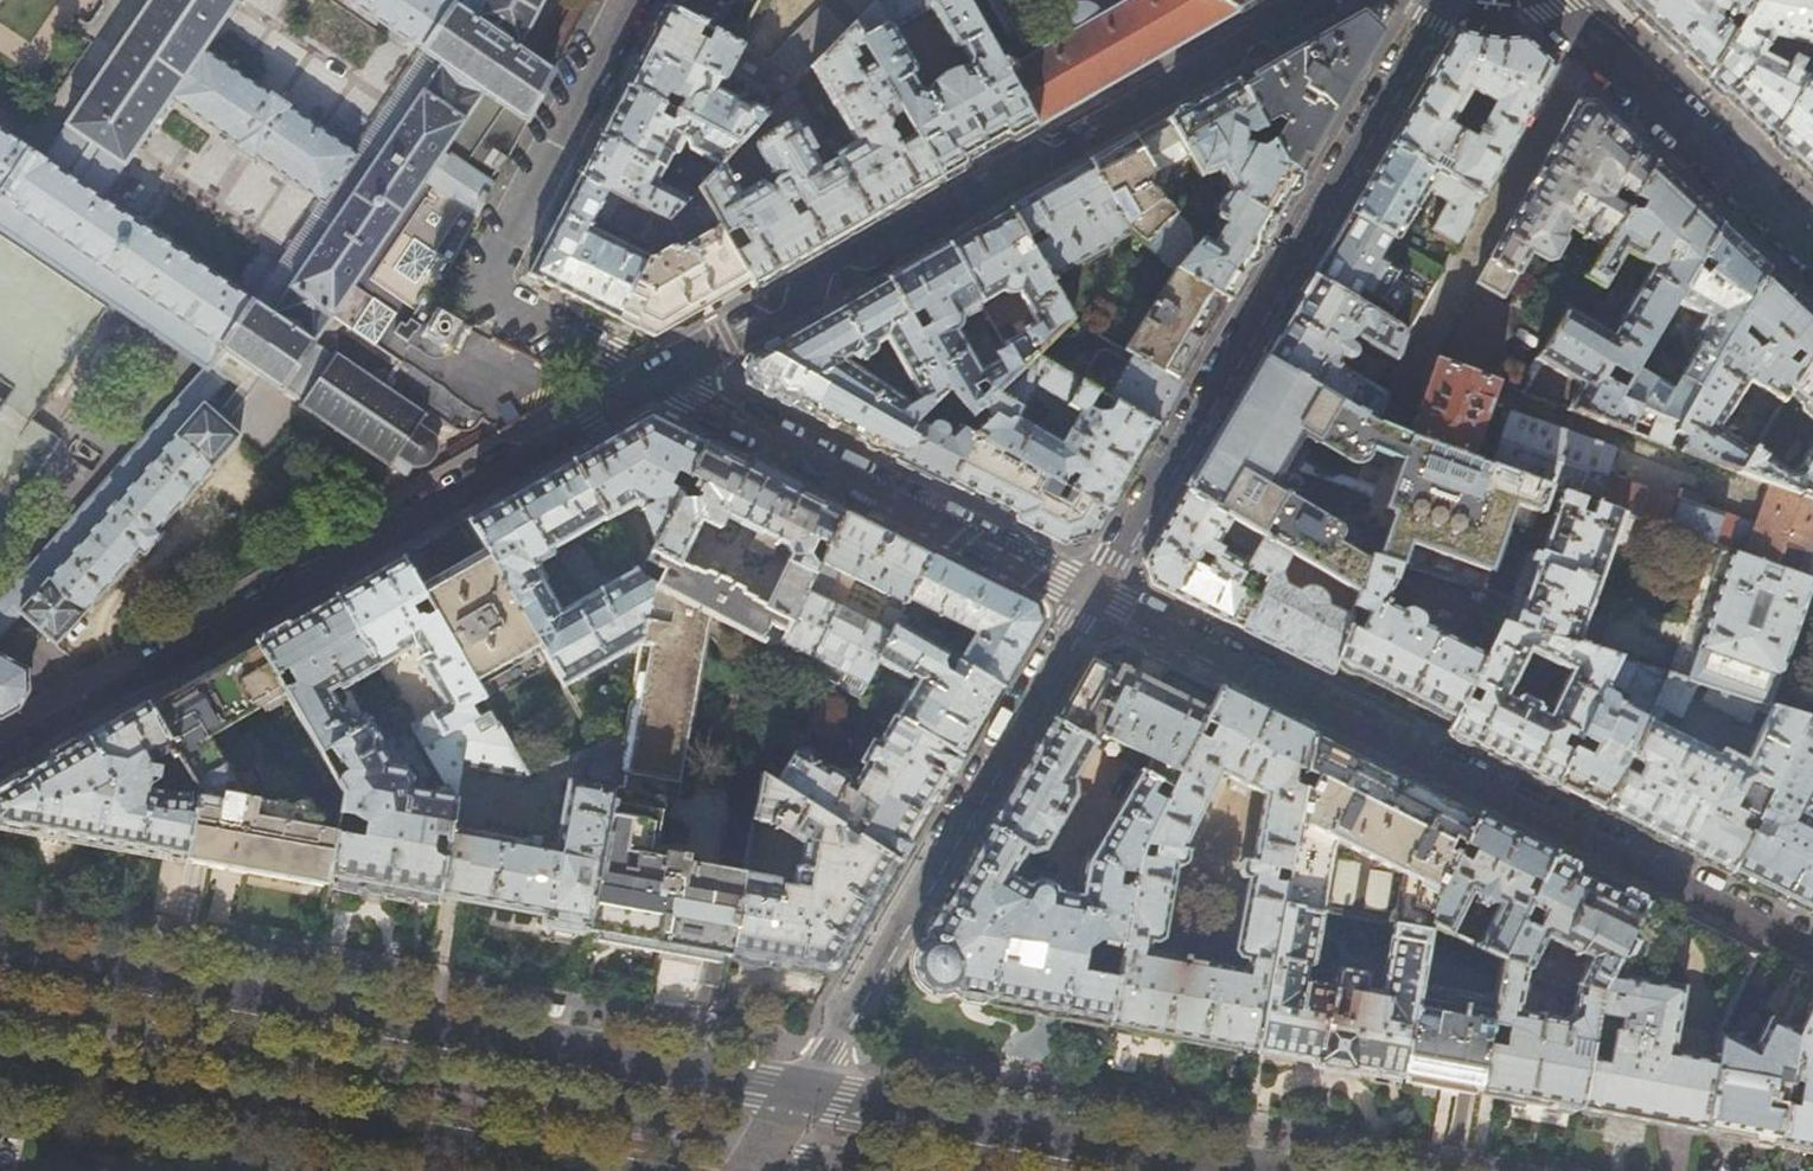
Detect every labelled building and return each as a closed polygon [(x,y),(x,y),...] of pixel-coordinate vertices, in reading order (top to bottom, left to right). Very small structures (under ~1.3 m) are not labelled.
[(143,554),(160,535),(154,530),(236,436),(202,405),(241,362),(298,401),(327,356),(310,343),(351,284),(423,182),(432,188),(369,279),(413,310),(403,325),(398,322),(391,332),(405,342),(417,326),(426,333),(431,338),(434,341),(439,342),(443,341),(454,348),(466,324),(430,307),(488,196),(544,91),(553,72),(519,48),(544,0),(354,0),(427,49),(359,155),(327,202),(262,301),(48,159),(0,127),(0,223),(208,363),(0,602),(0,639),(21,615),(55,644),(137,549),(143,554)] [(128,163),(172,97),(315,192),(347,145),(203,50),(236,0),(153,0),(70,124),(128,163)] [(667,7),(715,33),(732,0),(670,0),(667,7)] [(767,60),(804,79),(812,70),(853,27),(879,0),(826,0),(767,60)] [(1034,126),(962,0),(879,0),(853,27),(902,113),(915,135),(940,180),(963,167),(967,165),(967,163),(967,160),(965,157),(991,142),(1006,134),(1008,137),(1012,139),(1034,126)] [(1034,126),(1175,46),(1238,9),(1221,0),(1132,0),(1100,18),(1096,11),(1088,6),(1079,5),(1071,7),(1066,11),(1064,13),(1061,21),(1061,24),(1061,30),(1065,38),(1028,59),(1017,39),(1013,42),(990,0),(962,0),(1034,126)] [(1238,9),(1254,0),(1221,0),(1238,9)] [(1754,0),(1620,0),(1660,37),(1705,80),(1733,35),(1718,21),(1709,18),(1712,11),(1743,17),(1754,0)] [(1743,17),(1733,35),(1705,80),(1738,111),(1783,153),(1812,181),(1812,83),(1809,78),(1797,72),(1799,68),(1792,64),(1789,69),(1763,56),(1774,37),(1812,46),(1812,0),(1754,0),(1743,17)] [(1306,46),(1237,86),(1283,165),(1297,174),(1298,173),(1336,109),(1392,13),(1387,8),(1381,3),(1306,46)] [(794,89),(804,79),(767,60),(715,33),(667,7),(647,45),(626,86),(663,106),(668,94),(682,101),(677,113),(740,146),(770,115),(794,89)] [(1480,37),(1482,27),(1462,22),(1457,32),(1480,37)] [(902,113),(853,27),(812,70),(849,135),(834,145),(838,154),(835,160),(850,188),(852,188),(870,220),(915,195),(940,180),(915,135),(894,146),(895,141),(894,137),(892,133),(888,130),(890,125),(889,120),(902,113)] [(1480,37),(1457,32),(1444,53),(1390,144),(1443,176),(1481,198),(1554,69),(1537,53),(1522,38),(1494,39),(1480,37)] [(1234,81),(1166,120),(1185,154),(1207,193),(1208,196),(1216,201),(1213,207),(1213,213),(1216,217),(1214,219),(1221,224),(1209,244),(1199,239),(1173,268),(1223,298),(1229,301),(1273,226),(1302,177),(1297,174),(1283,165),(1237,86),(1234,81)] [(677,113),(663,106),(626,86),(613,111),(599,137),(664,170),(678,144),(722,166),(723,164),(740,146),(677,113)] [(797,95),(794,89),(770,115),(775,120),(797,95)] [(1604,248),(1655,163),(1628,139),(1589,102),(1576,104),(1475,283),(1501,299),(1530,252),(1545,260),(1552,258),(1563,240),(1562,235),(1567,225),(1604,248)] [(1150,174),(1185,154),(1166,120),(1131,140),(1051,185),(1008,210),(1047,280),(1131,234),(1172,269),(1173,268),(1199,239),(1186,227),(1185,224),(1147,187),(1150,174)] [(740,194),(723,164),(722,166),(700,189),(698,191),(723,235),(734,229),(740,230),(748,245),(733,254),(746,275),(744,276),(753,288),(820,249),(870,220),(852,188),(850,188),(835,160),(820,168),(811,151),(815,149),(807,136),(803,138),(793,121),(785,127),(784,126),(766,136),(766,137),(756,144),(754,147),(755,151),(766,172),(777,175),(774,180),(774,186),(761,182),(740,194)] [(664,170),(599,137),(589,157),(579,177),(619,197),(668,222),(688,201),(656,185),(664,170)] [(1434,193),(1443,176),(1390,144),(1371,176),(1350,212),(1392,236),(1404,244),(1407,238),(1400,234),(1411,215),(1414,216),(1417,212),(1414,210),(1427,188),(1434,193)] [(280,188),(245,159),(217,192),(253,221),(280,188)] [(1655,163),(1604,248),(1586,278),(1603,288),(1625,252),(1651,268),(1611,335),(1643,355),(1674,302),(1720,225),(1696,202),(1655,163)] [(1481,198),(1443,176),(1434,193),(1433,194),(1447,203),(1431,230),(1456,244),(1481,198)] [(606,224),(619,197),(579,177),(557,218),(527,275),(616,319),(652,247),(646,244),(640,255),(588,229),(592,219),(605,226),(606,224)] [(698,191),(688,201),(668,222),(619,197),(606,224),(646,244),(652,247),(616,319),(634,328),(638,321),(653,329),(682,312),(713,294),(744,276),(746,275),(733,254),(723,235),(698,191)] [(979,227),(948,245),(981,303),(1002,291),(1006,294),(1010,295),(1018,292),(1036,325),(1028,329),(1022,319),(1013,324),(1019,334),(1004,343),(1006,346),(1020,371),(1034,357),(1070,321),(1047,280),(1008,210),(979,227)] [(1443,267),(1411,248),(1404,244),(1392,236),(1350,212),(1332,243),(1312,276),(1365,309),(1373,313),(1406,333),(1406,332),(1422,304),(1443,267)] [(1747,250),(1720,225),(1674,302),(1705,321),(1703,322),(1701,325),(1701,328),(1702,330),(1705,331),(1670,391),(1634,370),(1629,377),(1622,391),(1616,400),(1677,422),(1767,269),(1747,250)] [(60,441),(35,424),(112,307),(0,234),(0,370),(22,385),(9,405),(0,398),(0,531),(60,441)] [(924,258),(887,279),(950,390),(973,417),(1020,371),(1006,346),(993,354),(998,362),(980,372),(956,331),(960,328),(961,323),(962,320),(961,315),(981,303),(948,245),(924,258)] [(1173,268),(1172,269),(1123,351),(1133,356),(1175,380),(1200,337),(1223,298),(1173,268)] [(1767,269),(1677,422),(1674,432),(1685,438),(1680,450),(1738,472),(1750,452),(1717,430),(1742,391),(1758,403),(1762,402),(1767,393),(1781,402),(1787,393),(1812,353),(1812,312),(1803,302),(1767,269)] [(1373,313),(1365,309),(1312,276),(1291,311),(1264,358),(1376,424),(1376,423),(1385,395),(1348,373),(1347,374),(1336,367),(1336,365),(1334,364),(1336,361),(1354,371),(1360,361),(1352,356),(1351,349),(1343,344),(1353,336),(1365,344),(1365,345),(1397,361),(1406,333),(1373,313)] [(950,390),(887,279),(839,307),(763,351),(826,387),(906,433),(917,422),(933,407),(950,390)] [(386,389),(388,390),(394,381),(388,377),(399,362),(372,343),(393,313),(351,284),(310,343),(327,356),(330,352),(333,354),(332,355),(349,367),(350,365),(354,368),(353,369),(367,379),(368,377),(371,379),(370,381),(385,391),(386,389)] [(1634,370),(1643,355),(1611,335),(1567,309),(1531,369),(1524,392),(1628,431),(1632,420),(1651,428),(1648,438),(1669,446),(1674,432),(1677,422),(1616,400),(1622,391),(1601,379),(1610,366),(1629,377),(1634,370)] [(826,387),(763,351),(751,357),(750,357),(747,361),(744,368),(745,368),(745,384),(763,393),(762,394),(781,403),(789,408),(790,407),(811,417),(826,387)] [(330,352),(327,356),(298,401),(295,405),(297,407),(299,406),(313,416),(312,417),(315,420),(317,418),(331,428),(330,429),(333,431),(334,429),(351,440),(350,442),(353,444),(354,442),(368,452),(367,454),(370,456),(372,454),(386,464),(386,466),(388,468),(390,466),(405,476),(412,466),(417,467),(422,466),(428,464),(432,459),(436,452),(436,447),(435,441),(433,436),(442,421),(425,409),(422,413),(421,412),(420,414),(406,404),(407,403),(404,401),(403,403),(388,393),(389,391),(388,390),(386,389),(385,391),(370,381),(371,379),(368,377),(367,379),(353,369),(354,368),(350,365),(349,367),(332,355),(333,354),(330,352)] [(1087,370),(1080,383),(1155,426),(1168,405),(1180,383),(1175,380),(1133,356),(1128,365),(1106,352),(1095,354),(1086,369),(1087,370)] [(1787,393),(1812,418),(1812,353),(1787,393)] [(1020,371),(973,417),(962,428),(974,436),(1105,511),(1130,469),(1155,426),(1080,383),(1034,357),(1020,371)] [(1408,438),(1408,437),(1376,423),(1376,424),(1264,358),(1246,388),(1205,458),(1185,491),(1264,538),(1290,553),(1359,593),(1363,580),(1361,579),(1370,555),(1401,565),(1401,563),(1467,586),(1510,600),(1527,550),(1547,487),(1494,468),(1470,460),(1408,438)] [(1416,414),(1408,437),(1408,438),(1470,460),(1497,381),(1434,360),(1428,380),(1416,414)] [(906,433),(826,387),(811,417),(875,448),(893,457),(921,442),(906,433)] [(973,417),(950,390),(933,407),(939,412),(946,405),(959,419),(953,426),(957,430),(948,438),(946,437),(947,433),(947,430),(946,428),(945,426),(938,422),(936,422),(932,422),(927,428),(917,422),(906,433),(921,442),(893,457),(924,473),(949,486),(974,436),(962,428),(973,417)] [(1547,487),(1559,491),(1581,499),(1592,503),(1620,513),(1711,545),(1811,580),(1812,581),(1812,500),(1768,483),(1751,529),(1604,478),(1614,451),(1513,415),(1494,468),(1547,487)] [(610,438),(571,460),(605,519),(606,521),(635,504),(642,508),(654,544),(681,491),(688,476),(705,443),(649,416),(610,438)] [(1097,525),(1105,511),(974,436),(956,473),(976,482),(1021,504),(1018,509),(1016,514),(1043,527),(1066,538),(1089,532),(1092,534),(1097,525)] [(1793,470),(1785,471),(1751,450),(1750,452),(1738,472),(1768,483),(1812,500),(1812,441),(1793,470)] [(828,546),(844,512),(783,482),(705,443),(688,476),(700,483),(693,497),(681,491),(654,544),(638,576),(651,583),(710,616),(774,653),(820,561),(806,554),(814,539),(828,546)] [(531,561),(605,519),(571,460),(524,488),(467,520),(488,556),(538,642),(563,686),(640,642),(651,583),(638,576),(634,569),(561,612),(531,561)] [(1021,504),(976,482),(956,473),(949,486),(969,495),(973,487),(993,497),(1018,509),(1021,504)] [(1255,553),(1264,538),(1185,491),(1172,513),(1155,542),(1234,587),(1250,561),(1243,557),(1239,563),(1214,548),(1223,532),(1241,545),(1255,553)] [(1527,550),(1510,600),(1503,621),(1453,721),(1447,732),(1475,746),(1507,762),(1554,785),(1599,696),(1606,682),(1618,658),(1619,657),(1597,650),(1577,644),(1585,619),(1594,592),(1620,513),(1592,503),(1588,516),(1577,512),(1581,499),(1559,491),(1537,554),(1527,550)] [(844,512),(828,546),(820,561),(774,653),(856,699),(875,661),(894,626),(901,613),(886,606),(879,621),(883,623),(880,628),(823,599),(837,570),(906,603),(908,600),(931,555),(888,534),(844,512)] [(1043,527),(1016,514),(1016,519),(1066,544),(1090,537),(1092,534),(1089,532),(1066,538),(1043,527)] [(1279,575),(1290,553),(1264,538),(1255,553),(1250,561),(1234,587),(1255,599),(1241,630),(1285,652),(1332,675),(1336,660),(1350,620),(1329,610),(1330,608),(1324,605),(1323,599),(1321,595),(1316,590),(1311,589),(1306,589),(1301,591),(1298,594),(1284,587),(1281,575),(1279,575)] [(1255,599),(1234,587),(1155,542),(1149,553),(1143,562),(1150,585),(1210,614),(1241,630),(1255,599)] [(1811,580),(1711,545),(1683,622),(1666,673),(1668,674),(1697,683),(1703,685),(1760,703),(1765,704),(1775,675),(1777,676),(1796,621),(1811,580)] [(901,613),(894,626),(956,662),(1001,689),(1018,660),(1039,623),(1034,606),(989,584),(931,555),(908,600),(973,633),(960,655),(904,622),(908,615),(902,612),(901,613)] [(1396,580),(1401,565),(1370,555),(1361,579),(1363,580),(1359,593),(1350,620),(1336,660),(1337,662),(1339,669),(1345,673),(1349,675),(1354,675),(1358,673),(1406,697),(1429,709),(1428,710),(1449,721),(1450,720),(1453,721),(1503,621),(1510,600),(1467,586),(1467,616),(1472,619),(1469,625),(1474,628),(1467,642),(1468,646),(1470,649),(1422,625),(1423,621),(1422,618),(1421,616),(1407,609),(1403,610),(1401,612),(1384,604),(1396,580)] [(538,642),(488,556),(458,573),(423,593),(427,600),(434,611),(473,679),(538,642)] [(370,575),(335,595),(356,631),(361,640),(378,669),(417,646),(422,656),(419,659),(419,661),(419,664),(443,706),(411,725),(423,745),(479,716),(473,704),(484,698),(473,679),(434,611),(427,617),(421,615),(417,617),(413,609),(427,600),(423,593),(402,557),(370,575)] [(710,616),(651,583),(640,642),(623,736),(588,933),(654,944),(728,957),(743,875),(684,864),(685,858),(662,854),(661,859),(652,858),(665,781),(679,784),(710,616)] [(335,595),(303,614),(255,642),(258,646),(287,698),(320,755),(330,749),(373,724),(368,716),(350,711),(355,697),(351,690),(359,685),(359,681),(379,670),(378,669),(361,640),(347,647),(342,639),(356,631),(335,595)] [(1591,621),(1585,619),(1577,644),(1597,650),(1608,618),(1606,617),(1609,607),(1601,604),(1597,614),(1594,615),(1593,616),(1591,621)] [(894,626),(875,661),(912,682),(892,719),(960,757),(982,720),(1001,689),(956,662),(894,626)] [(174,750),(198,790),(197,792),(186,860),(254,872),(326,885),(336,834),(336,833),(308,828),(310,811),(307,802),(299,801),(294,807),(245,799),(210,736),(262,706),(264,711),(287,698),(258,646),(220,668),(150,708),(174,750)] [(17,709),(28,691),(27,670),(0,656),(0,719),(17,709)] [(1666,673),(1618,658),(1606,682),(1625,692),(1618,704),(1599,696),(1554,785),(1580,798),(1602,809),(1668,674),(1666,673)] [(1171,788),(1209,713),(1166,692),(1118,669),(1115,675),(1091,664),(1079,684),(1057,722),(1094,744),(1139,770),(1171,788)] [(1748,728),(1756,712),(1766,716),(1743,760),(1719,748),(1716,755),(1655,724),(1662,711),(1677,719),(1681,713),(1686,715),(1694,700),(1689,698),(1697,683),(1668,674),(1602,809),(1675,845),(1729,872),(1805,716),(1765,704),(1760,703),(1703,685),(1696,701),(1748,728)] [(1222,686),(1209,713),(1171,788),(1145,841),(1183,848),(1220,773),(1264,795),(1251,862),(1288,869),(1312,738),(1314,732),(1270,710),(1222,686)] [(174,750),(150,708),(147,703),(30,770),(0,787),(0,826),(85,841),(186,860),(197,792),(170,793),(148,789),(150,776),(156,777),(157,772),(148,771),(149,765),(174,750)] [(479,716),(423,745),(449,789),(451,793),(457,794),(459,794),(464,765),(529,777),(530,772),(527,773),(491,710),(479,716)] [(1805,716),(1729,872),(1777,896),(1809,912),(1812,905),(1812,816),(1812,815),(1812,719),(1805,716)] [(927,813),(960,757),(892,719),(878,743),(873,740),(860,762),(864,765),(852,788),(842,782),(844,779),(842,775),(825,765),(821,767),(820,769),(794,753),(775,785),(839,826),(856,836),(898,863),(927,813)] [(1124,945),(1134,889),(1117,885),(1120,871),(1137,874),(1141,849),(1145,841),(1171,788),(1139,770),(1087,862),(1081,897),(1057,892),(1057,887),(1056,883),(1053,880),(1049,878),(1045,877),(1040,878),(1038,880),(1034,884),(1033,888),(1015,878),(1029,853),(1031,853),(1044,848),(1074,797),(1075,781),(1073,779),(1094,744),(1057,722),(1052,719),(1043,734),(1001,804),(958,878),(912,956),(912,967),(915,977),(918,983),(924,988),(934,993),(940,993),(949,992),(954,992),(956,993),(956,997),(1040,1012),(1109,1025),(1118,977),(1093,973),(1099,941),(1124,945)] [(383,741),(373,724),(330,749),(347,774),(342,777),(340,780),(338,783),(338,785),(341,794),(340,814),(351,816),(365,824),(362,839),(336,834),(326,885),(384,896),(437,906),(439,896),(446,858),(434,852),(432,846),(435,838),(445,840),(445,843),(448,844),(451,829),(457,794),(451,793),(449,789),(445,788),(441,789),(435,792),(412,787),(412,783),(414,780),(414,776),(412,775),(409,774),(409,772),(405,771),(405,767),(388,763),(380,748),(383,741)] [(588,933),(623,736),(574,755),(574,759),(586,761),(582,785),(569,783),(556,848),(539,845),(541,836),(531,835),(530,843),(451,829),(448,844),(446,858),(439,896),(513,909),(544,915),(542,925),(588,933)] [(1336,750),(1312,738),(1288,869),(1282,905),(1316,911),(1327,853),(1333,841),(1400,874),(1391,925),(1428,932),(1429,925),(1433,906),(1476,819),(1411,787),(1336,750)] [(844,843),(839,826),(775,785),(761,776),(752,820),(771,823),(804,844),(796,890),(783,888),(783,884),(779,878),(743,872),(743,875),(728,957),(778,966),(832,976),(872,907),(898,863),(856,836),(849,846),(844,843)] [(1478,814),(1476,819),(1433,906),(1429,925),(1449,934),(1470,891),(1476,894),(1475,896),(1476,901),(1479,904),(1482,906),(1485,906),(1488,905),(1491,903),(1496,905),(1475,947),(1501,960),(1552,858),(1555,852),(1523,836),(1478,814)] [(1183,848),(1145,841),(1141,849),(1137,874),(1134,889),(1124,945),(1118,977),(1109,1025),(1178,1037),(1255,1051),(1282,905),(1288,869),(1251,862),(1239,860),(1238,862),(1241,863),(1240,871),(1242,875),(1245,878),(1248,879),(1235,950),(1240,957),(1247,958),(1245,969),(1147,952),(1148,941),(1155,942),(1163,936),(1176,865),(1180,866),(1184,864),(1187,860),(1189,852),(1192,853),(1192,850),(1183,848)] [(1589,877),(1552,858),(1501,960),(1525,968),(1529,969),(1545,937),(1579,953),(1579,955),(1586,959),(1580,970),(1581,971),(1574,984),(1577,985),(1599,992),(1644,904),(1589,877)] [(1644,904),(1599,992),(1579,1110),(1641,1121),(1701,1133),(1719,1041),(1720,1037),(1721,1035),(1676,1027),(1682,988),(1654,983),(1658,965),(1656,964),(1680,914),(1648,898),(1644,904)] [(1321,912),(1316,911),(1282,905),(1255,1051),(1333,1065),(1401,1077),(1418,984),(1428,932),(1391,925),(1379,991),(1363,988),(1365,978),(1365,975),(1363,972),(1341,967),(1338,967),(1336,969),(1334,970),(1331,982),(1311,978),(1309,979),(1306,980),(1304,976),(1304,968),(1307,968),(1310,967),(1312,963),(1321,912)] [(1518,1012),(1525,968),(1501,960),(1494,998),(1477,1091),(1528,1100),(1579,1110),(1599,992),(1577,985),(1571,1013),(1560,1020),(1518,1012)] [(1532,979),(1570,992),(1572,983),(1534,971),(1532,979)] [(1795,1033),(1812,1000),(1812,981),(1794,971),(1788,983),(1795,986),(1777,1023),(1770,1020),(1754,1052),(1728,1038),(1726,1041),(1720,1037),(1719,1041),(1701,1133),(1741,1140),(1776,1146),(1795,1033)] [(1494,998),(1418,984),(1401,1077),(1439,1084),(1477,1091),(1494,998)] [(1795,1033),(1776,1146),(1812,1153),(1812,1000),(1795,1033)]
